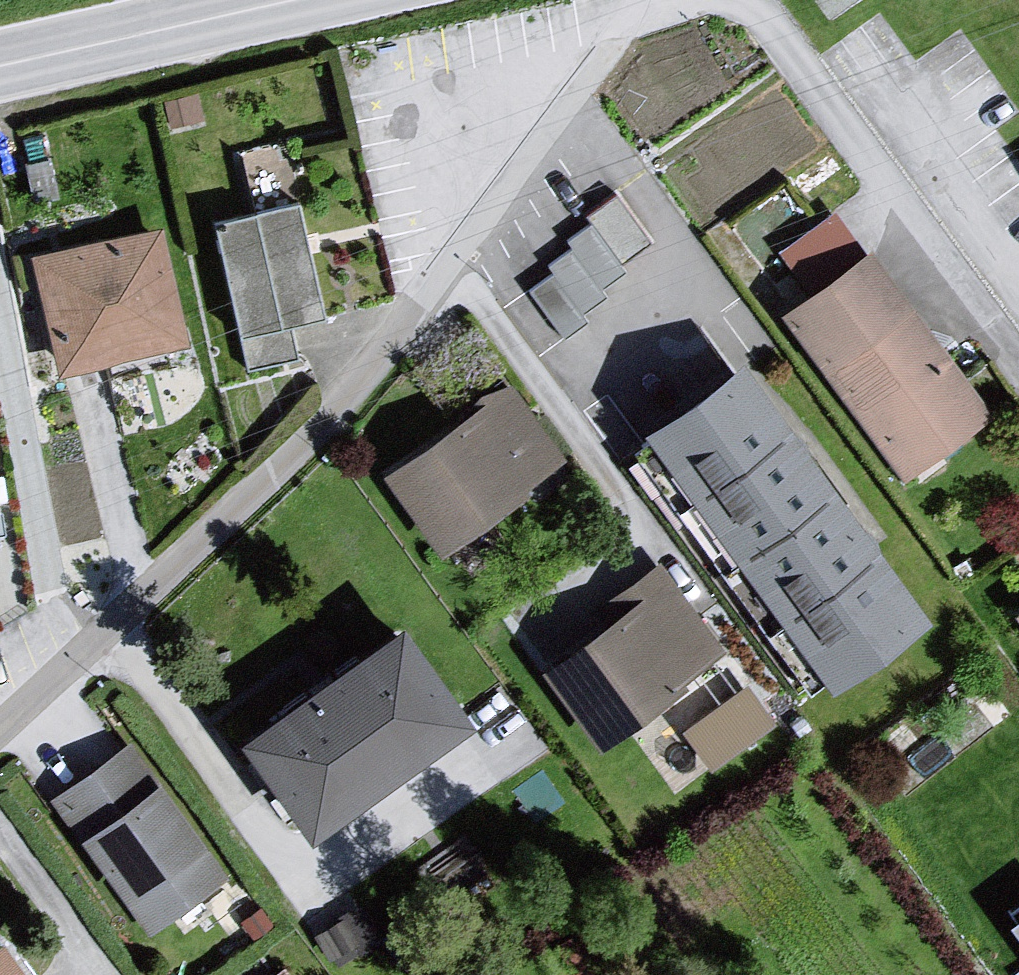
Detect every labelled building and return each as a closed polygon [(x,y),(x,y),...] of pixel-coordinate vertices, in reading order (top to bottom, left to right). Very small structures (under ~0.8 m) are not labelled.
[(526,296),(573,329),(652,222),(605,188),(526,296)] [(297,217),(207,236),(234,349),(246,382),(296,368),(287,338),(319,332),(297,217)] [(18,265),(43,381),(186,355),(162,237),(18,265)] [(772,325),(901,489),(988,430),(863,264),(772,325)] [(625,443),(819,699),(919,626),(727,379),(625,443)] [(470,415),(372,488),(428,567),(560,478),(508,399),(466,408),(470,415)] [(614,623),(529,680),(587,759),(719,670),(659,572),(605,607),(614,623)] [(1006,625),(1018,643),(1018,616),(1006,625)] [(387,632),(217,750),(291,852),(457,739),(387,632)] [(714,760),(775,712),(745,674),(684,721),(714,760)] [(45,809),(142,939),(224,889),(123,755),(45,809)] [(1018,971),(1018,915),(994,935),(1018,971)]
